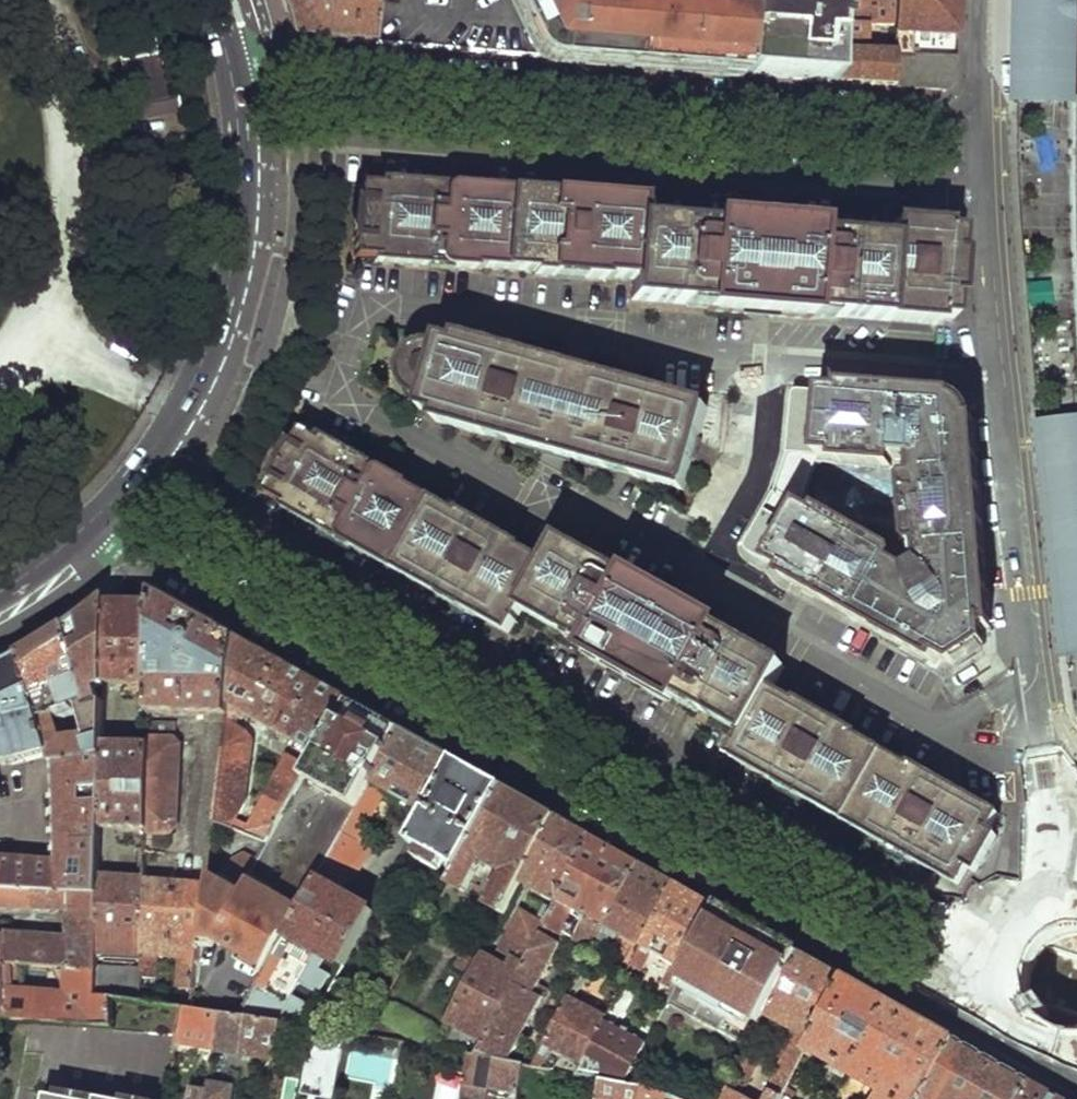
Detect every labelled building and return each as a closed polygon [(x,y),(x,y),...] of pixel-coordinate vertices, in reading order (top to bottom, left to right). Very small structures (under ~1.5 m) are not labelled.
[(289,25),(287,26),(292,40),(344,43),(376,46),(379,9),(375,0),(281,0),(289,25)] [(491,55),(542,58),(646,67),(744,74),(748,4),(748,0),(375,0),(379,9),(376,46),(417,49),(491,55)] [(885,9),(897,10),(898,0),(885,0),(885,9)] [(897,10),(897,30),(913,32),(957,35),(959,0),(898,0),(897,10)] [(1015,88),(1070,91),(1073,0),(1018,0),(1015,88)] [(835,16),(834,81),(860,83),(895,86),(896,51),(860,50),(860,23),(862,23),(863,4),(836,3),(835,16)] [(748,4),(744,74),(787,77),(834,81),(835,16),(748,4)] [(150,108),(138,44),(158,40),(156,30),(118,37),(135,124),(172,117),(170,105),(150,108)] [(897,30),(896,51),(895,86),(944,90),(947,90),(955,84),(957,56),(918,53),(911,53),(912,47),(913,32),(897,30)] [(170,105),(158,40),(138,44),(150,108),(170,105)] [(432,186),(380,181),(380,186),(360,185),(358,204),(355,204),(355,211),(357,211),(354,240),(356,241),(354,258),(372,260),(372,263),(421,268),(421,264),(447,267),(447,269),(469,271),(469,268),(533,273),(533,276),(555,278),(556,277),(601,281),(602,279),(632,282),(630,300),(706,307),(706,311),(757,315),(810,320),(810,314),(937,325),(938,318),(953,320),(955,297),(958,298),(961,256),(958,255),(960,234),(944,232),(944,227),(919,224),(893,222),(892,241),(838,237),(839,233),(817,231),(818,227),(799,226),(767,223),(738,220),(714,218),(714,224),(693,222),(692,227),(639,222),(640,204),(606,201),(432,186)] [(438,422),(493,437),(512,442),(516,433),(612,461),(609,471),(637,478),(685,492),(708,408),(632,387),(630,396),(533,369),(534,360),(459,338),(456,343),(441,338),(437,348),(423,348),(414,351),(407,358),(404,366),(402,374),(403,382),(406,390),(411,397),(419,401),(423,403),(421,412),(439,416),(438,422)] [(743,549),(785,573),(782,578),(935,664),(938,659),(953,666),(985,644),(987,629),(992,628),(988,586),(985,585),(982,563),(987,562),(978,455),(975,455),(974,432),(976,431),(975,420),(971,421),(967,414),(960,406),(952,401),(953,397),(918,395),(843,391),(842,395),(824,394),(823,397),(794,393),(790,435),(783,470),(782,476),(775,492),(743,549)] [(1060,661),(1076,659),(1076,418),(1036,423),(1049,547),(1060,661)] [(628,577),(563,542),(550,565),(523,552),(524,548),(506,538),(503,541),(484,529),(484,527),(464,515),(463,517),(413,489),(413,487),(395,476),(391,478),(368,465),(368,461),(322,435),(320,438),(303,430),(294,445),(291,444),(289,449),(291,451),(279,471),(277,471),(274,475),(276,477),(267,494),(284,503),(283,507),(510,635),(524,611),(568,636),(566,640),(586,651),(583,656),(635,687),(675,707),(679,701),(700,714),(702,711),(745,735),(732,758),(959,886),(969,870),(978,874),(999,837),(990,833),(1000,814),(952,788),(950,789),(931,779),(932,776),(913,765),(911,767),(861,738),(861,736),(841,725),(839,727),(819,716),(820,713),(801,702),(798,704),(771,688),(785,664),(718,627),(719,623),(683,603),(631,574),(628,577)] [(224,490),(224,487),(223,484),(221,483),(219,482),(216,482),(214,482),(211,484),(210,486),(210,489),(211,492),(213,494),(216,495),(219,495),(222,494),(223,492),(224,490)] [(153,605),(151,683),(150,714),(227,717),(236,638),(196,615),(155,592),(153,605)] [(67,627),(91,701),(101,697),(97,684),(105,682),(106,605),(106,596),(88,610),(67,627)] [(106,605),(105,682),(151,683),(153,605),(106,605)] [(91,701),(67,627),(42,643),(21,656),(50,749),(54,759),(103,752),(103,740),(104,695),(101,697),(91,701)] [(350,701),(302,674),(236,638),(227,717),(217,818),(271,847),(350,701)] [(50,749),(21,656),(13,662),(0,667),(0,761),(50,749)] [(979,665),(947,673),(952,696),(984,688),(979,665)] [(172,725),(150,724),(150,741),(172,740),(172,725)] [(403,731),(350,830),(378,846),(382,837),(374,831),(394,796),(428,815),(457,762),(430,746),(403,731)] [(103,752),(101,823),(148,824),(150,741),(103,740),(103,752)] [(150,741),(148,824),(148,834),(170,835),(179,830),(180,746),(172,740),(150,741)] [(58,853),(0,851),(0,875),(3,875),(5,886),(100,887),(100,875),(101,823),(103,752),(54,759),(58,853)] [(457,762),(428,815),(413,843),(461,869),(506,789),(485,777),(457,762)] [(506,789),(461,869),(452,887),(468,896),(486,865),(507,876),(490,907),(506,915),(523,884),(558,819),(535,806),(506,789)] [(558,819),(523,884),(559,904),(594,839),(576,828),(558,819)] [(350,830),(324,879),(352,893),(378,846),(350,830)] [(170,835),(148,834),(148,848),(165,849),(169,849),(170,835)] [(594,839),(559,904),(555,912),(547,925),(553,928),(586,947),(548,1014),(560,1021),(571,1000),(608,929),(642,865),(617,852),(594,839)] [(642,865),(608,929),(632,943),(644,949),(678,886),(661,876),(642,865)] [(65,934),(7,930),(7,961),(65,965),(98,967),(98,964),(98,951),(100,887),(5,886),(3,875),(0,875),(0,905),(32,907),(33,904),(66,904),(65,934)] [(100,887),(98,951),(145,953),(147,877),(100,875),(100,887)] [(147,877),(145,953),(144,965),(144,974),(161,975),(162,951),(160,948),(190,948),(189,961),(186,963),(185,983),(176,981),(173,1007),(186,1010),(197,1011),(204,945),(210,880),(147,877)] [(324,879),(294,936),(348,964),(380,906),(352,893),(324,879)] [(678,886),(644,949),(633,971),(641,975),(653,954),(675,968),(665,987),(675,992),(719,909),(695,896),(678,886)] [(914,889),(907,901),(917,907),(924,894),(914,889)] [(486,952),(449,1020),(475,1032),(465,1052),(474,1054),(479,1054),(515,983),(519,976),(542,935),(547,925),(555,912),(547,907),(539,923),(520,913),(501,949),(516,956),(511,965),(486,952)] [(675,992),(669,1004),(701,1021),(749,926),(719,909),(675,992)] [(547,925),(542,935),(546,938),(553,928),(547,925)] [(749,926),(701,1021),(753,1051),(770,1018),(801,956),(749,926)] [(7,930),(0,930),(0,1015),(98,1022),(98,996),(98,967),(65,965),(65,987),(30,985),(8,991),(7,961),(7,930)] [(542,935),(519,976),(539,986),(558,945),(546,938),(542,935)] [(272,978),(249,1020),(286,1025),(313,1029),(348,964),(294,936),(272,978)] [(632,943),(624,956),(628,958),(621,972),(631,976),(633,971),(644,949),(632,943)] [(197,1011),(227,1016),(249,1020),(272,978),(220,947),(204,945),(197,1011)] [(770,1018),(801,1034),(770,1098),(783,1098),(785,1094),(805,1057),(808,1049),(844,979),(819,966),(801,956),(770,1018)] [(144,965),(98,964),(98,967),(98,996),(143,1003),(144,986),(144,974),(144,965)] [(808,1049),(816,1053),(885,1091),(887,1098),(924,1098),(955,1042),(918,1021),(867,992),(844,979),(808,1049)] [(515,983),(479,1054),(503,1059),(512,1061),(546,1000),(515,983)] [(144,986),(143,1003),(157,1005),(158,987),(144,986)] [(560,1021),(546,1046),(583,1066),(586,1060),(608,1019),(571,1000),(560,1021)] [(197,1011),(186,1010),(179,1042),(220,1048),(227,1016),(197,1011)] [(249,1020),(227,1016),(220,1048),(280,1056),(286,1025),(249,1020)] [(608,1019),(586,1060),(628,1084),(650,1042),(608,1019)] [(345,1052),(349,1034),(318,1030),(306,1090),(311,1090),(309,1098),(336,1098),(345,1052)] [(924,1098),(1021,1098),(1030,1084),(1007,1071),(971,1051),(955,1042),(924,1098)] [(441,1049),(439,1057),(447,1059),(449,1050),(441,1049)] [(808,1049),(805,1057),(812,1060),(816,1053),(808,1049)] [(474,1054),(469,1082),(496,1088),(503,1059),(479,1054),(474,1054)] [(503,1059),(496,1088),(522,1093),(528,1064),(512,1061),(503,1059)] [(745,1098),(761,1067),(749,1061),(730,1098),(748,1098),(745,1098)] [(603,1098),(647,1098),(649,1088),(628,1084),(607,1079),(603,1098)] [(235,1087),(213,1083),(211,1091),(209,1098),(233,1098),(235,1087)] [(1021,1098),(1056,1098),(1030,1084),(1021,1098)] [(211,1091),(194,1088),(192,1098),(209,1098),(211,1091)] [(675,1097),(665,1093),(649,1088),(647,1098),(674,1098),(675,1097)] [(495,1097),(468,1091),(466,1098),(494,1098),(495,1097)]
